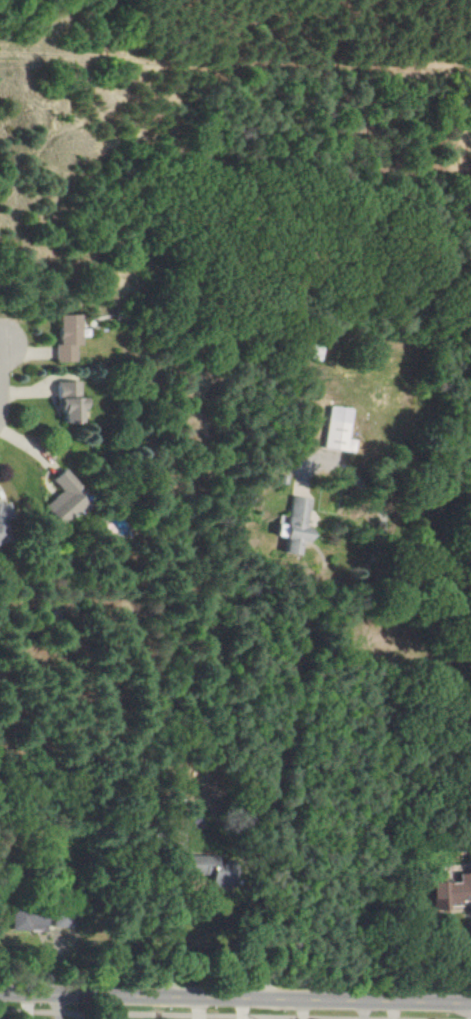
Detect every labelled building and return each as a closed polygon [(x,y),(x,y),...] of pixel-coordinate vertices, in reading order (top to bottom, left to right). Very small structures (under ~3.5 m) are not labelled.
[(54,315),(53,362),(74,362),(75,316),(54,315)] [(78,381),(54,382),(55,422),(79,422),(78,381)] [(349,410),(326,406),(320,448),(352,453),(354,441),(345,440),(349,410)] [(57,490),(40,508),(59,526),(82,502),(71,492),(78,485),(59,467),(46,480),(57,490)] [(306,499),(287,496),(281,525),(272,523),(270,537),(282,539),(279,554),(294,556),(297,543),(299,543),(306,499)] [(13,525),(6,500),(0,502),(0,529),(13,525)] [(208,875),(207,886),(228,887),(229,857),(183,855),(182,874),(208,875)] [(470,905),(470,873),(456,874),(456,882),(426,882),(427,899),(430,899),(430,906),(470,905)] [(52,927),(73,928),(73,909),(52,908),(52,927)] [(43,932),(44,913),(11,911),(10,930),(43,932)]
